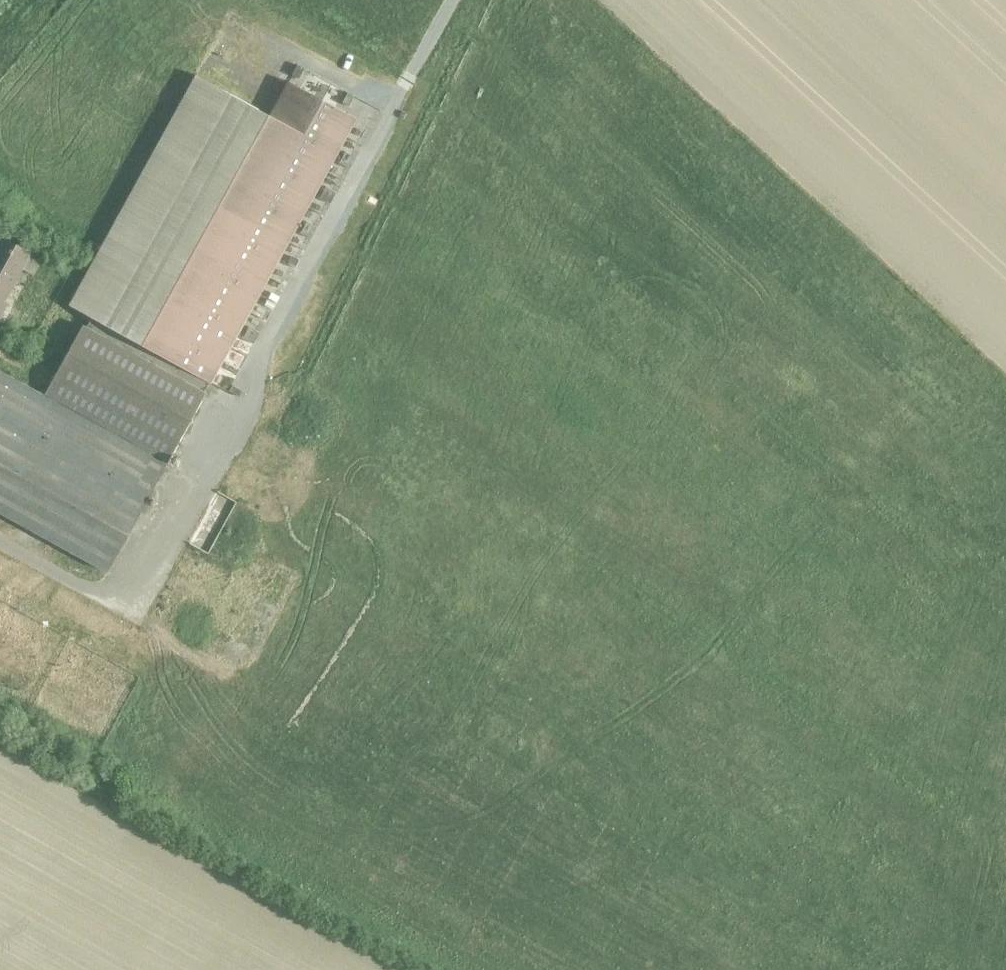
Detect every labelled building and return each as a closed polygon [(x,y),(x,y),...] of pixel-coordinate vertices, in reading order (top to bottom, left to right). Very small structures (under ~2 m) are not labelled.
[(297,79),(303,69),(296,66),(291,76),(297,79)] [(311,119),(277,100),(268,116),(194,76),(67,306),(90,318),(85,328),(202,393),(208,383),(209,383),(176,364),(185,346),(195,329),(205,311),(214,294),(224,276),(234,259),(243,241),(253,224),(263,206),(272,189),(282,171),(292,154),(301,136),(311,119)] [(311,119),(321,100),(287,82),(277,100),(311,119)] [(347,107),(353,97),(346,93),(341,103),(347,107)] [(321,100),(311,119),(345,137),(355,119),(321,100)] [(311,119),(301,136),(335,155),(345,137),(311,119)] [(335,155),(301,136),(292,154),(325,172),(335,155)] [(354,158),(344,152),(341,158),(351,164),(354,158)] [(292,154),(282,171),(316,190),(325,172),(292,154)] [(348,169),(351,164),(341,158),(338,164),(348,169)] [(282,171),(272,189),(306,207),(316,190),(282,171)] [(335,193),(325,187),(322,193),(332,198),(335,193)] [(272,189),(263,206),(296,225),(306,207),(272,189)] [(329,204),(332,198),(322,193),(319,199),(329,204)] [(263,206),(253,224),(287,242),(296,225),(263,206)] [(313,234),(316,228),(306,222),(302,228),(313,234)] [(253,224),(243,241),(277,260),(287,242),(253,224)] [(309,239),(313,234),(302,228),(299,234),(309,239)] [(28,255),(0,240),(0,319),(8,305),(2,302),(20,270),(28,255)] [(243,241),(234,259),(267,277),(277,260),(243,241)] [(28,255),(20,270),(30,275),(38,260),(28,255)] [(294,268),(298,260),(291,256),(287,264),(294,268)] [(234,259),(224,276),(258,295),(267,277),(234,259)] [(258,295),(224,276),(214,294),(248,312),(258,295)] [(270,293),(266,299),(275,304),(279,298),(270,293)] [(248,312),(214,294),(205,311),(239,330),(248,312)] [(266,299),(263,306),(272,311),(275,304),(266,299)] [(205,311),(195,329),(229,347),(239,330),(205,311)] [(202,393),(85,328),(81,326),(42,396),(0,373),(0,514),(105,572),(204,394),(202,393)] [(255,339),(258,333),(248,327),(245,333),(255,339)] [(195,329),(185,346),(219,365),(229,347),(195,329)] [(255,339),(245,333),(242,339),(252,344),(255,339)] [(219,365),(185,346),(176,364),(209,383),(219,365)] [(238,398),(241,392),(231,386),(228,391),(238,398)]
